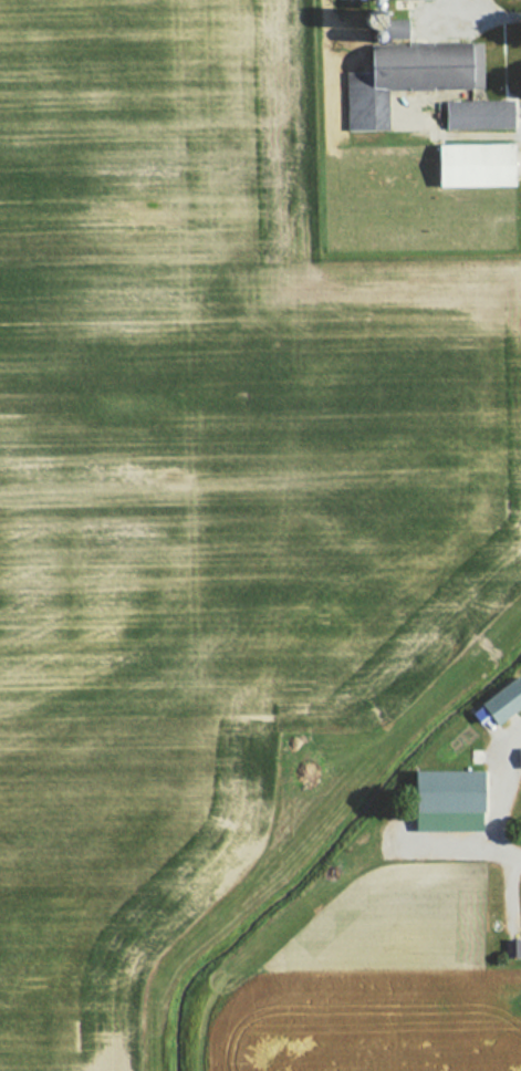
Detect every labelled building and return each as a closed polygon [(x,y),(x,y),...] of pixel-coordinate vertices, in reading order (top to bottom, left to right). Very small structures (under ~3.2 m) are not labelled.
[(515,101),(443,102),(444,131),(515,130),(515,101)] [(519,188),(519,146),(436,145),(436,187),(519,188)]
